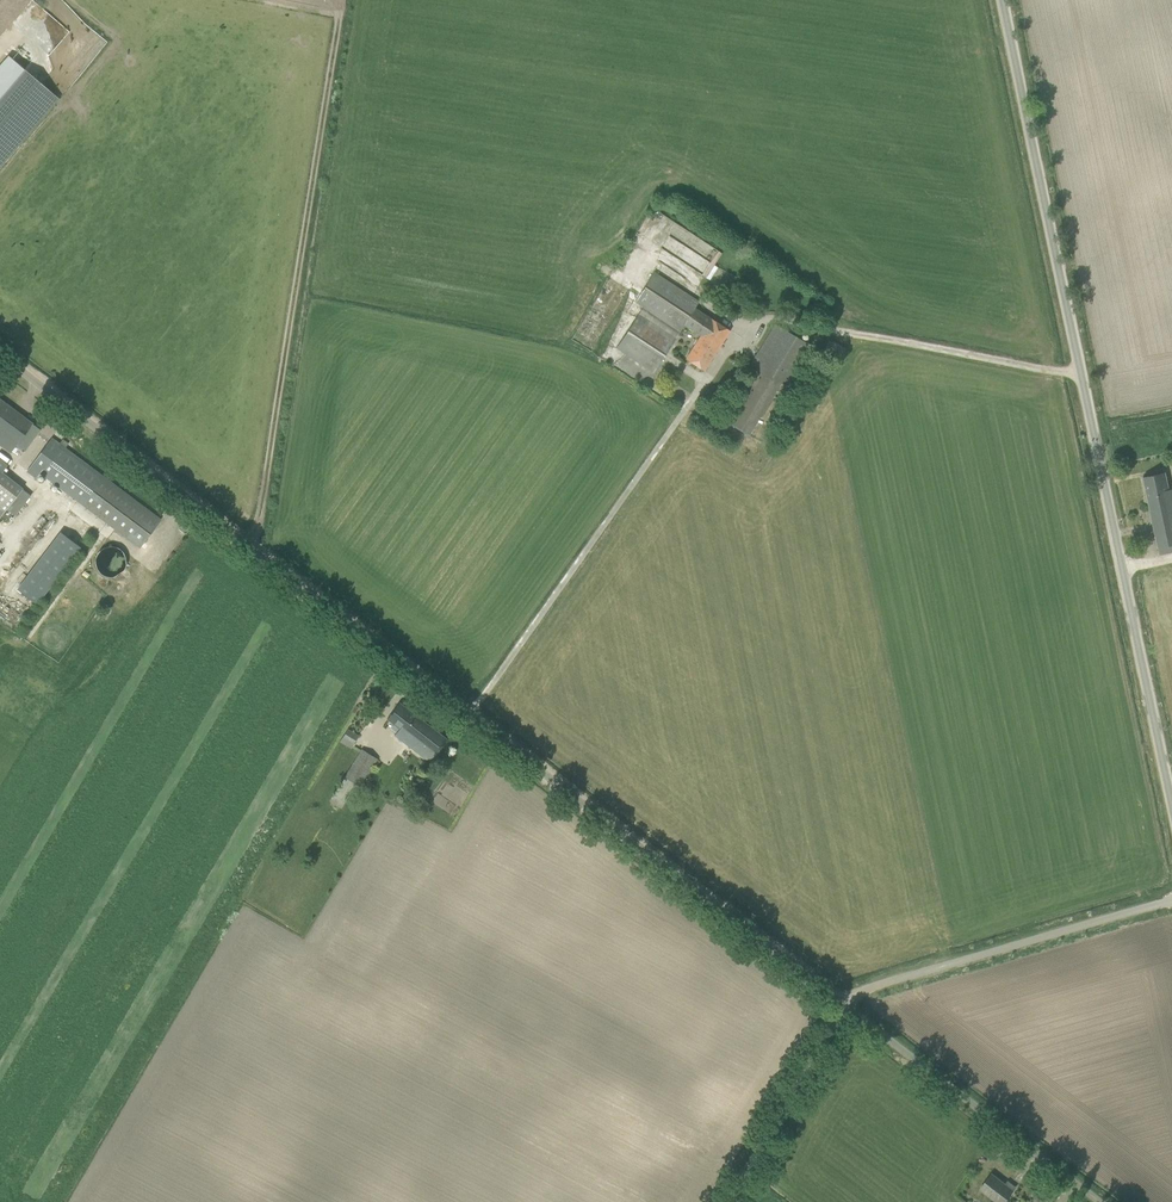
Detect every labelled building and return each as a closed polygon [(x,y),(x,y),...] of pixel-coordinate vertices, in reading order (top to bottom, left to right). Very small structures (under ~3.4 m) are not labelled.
[(19,145),(59,99),(26,70),(25,69),(9,56),(0,66),(0,167),(19,145)] [(705,278),(722,252),(673,222),(653,254),(680,270),(683,265),(705,278)] [(643,307),(616,348),(654,372),(675,339),(671,336),(676,329),(680,331),(683,326),(700,336),(686,359),(704,371),(730,331),(707,316),(695,307),(698,302),(653,274),(635,302),(643,307)] [(756,369),(724,422),(747,435),(748,436),(748,435),(780,383),(785,386),(810,345),(775,324),(750,365),(756,369)] [(13,454),(19,447),(24,450),(33,439),(40,429),(0,399),(0,444),(13,454)] [(40,472),(140,547),(161,519),(65,448),(59,444),(51,438),(44,447),(26,471),(36,478),(40,472)] [(63,439),(59,444),(65,448),(69,443),(63,439)] [(6,510),(14,517),(31,496),(22,489),(0,471),(0,517),(6,510)] [(1171,552),(1171,489),(1169,490),(1165,472),(1143,477),(1160,554),(1171,552)] [(106,546),(97,563),(116,573),(125,556),(106,546)] [(40,559),(16,591),(36,606),(60,574),(40,559)] [(394,735),(420,754),(430,761),(439,748),(447,739),(399,703),(392,712),(387,719),(399,728),(394,735)] [(340,743),(351,748),(358,735),(348,729),(340,743)] [(355,795),(378,760),(361,749),(329,801),(342,809),(352,792),(355,795)] [(980,1189),(998,1201),(1004,1201),(1008,1197),(1015,1187),(1008,1182),(1006,1185),(992,1174),(980,1189)]
